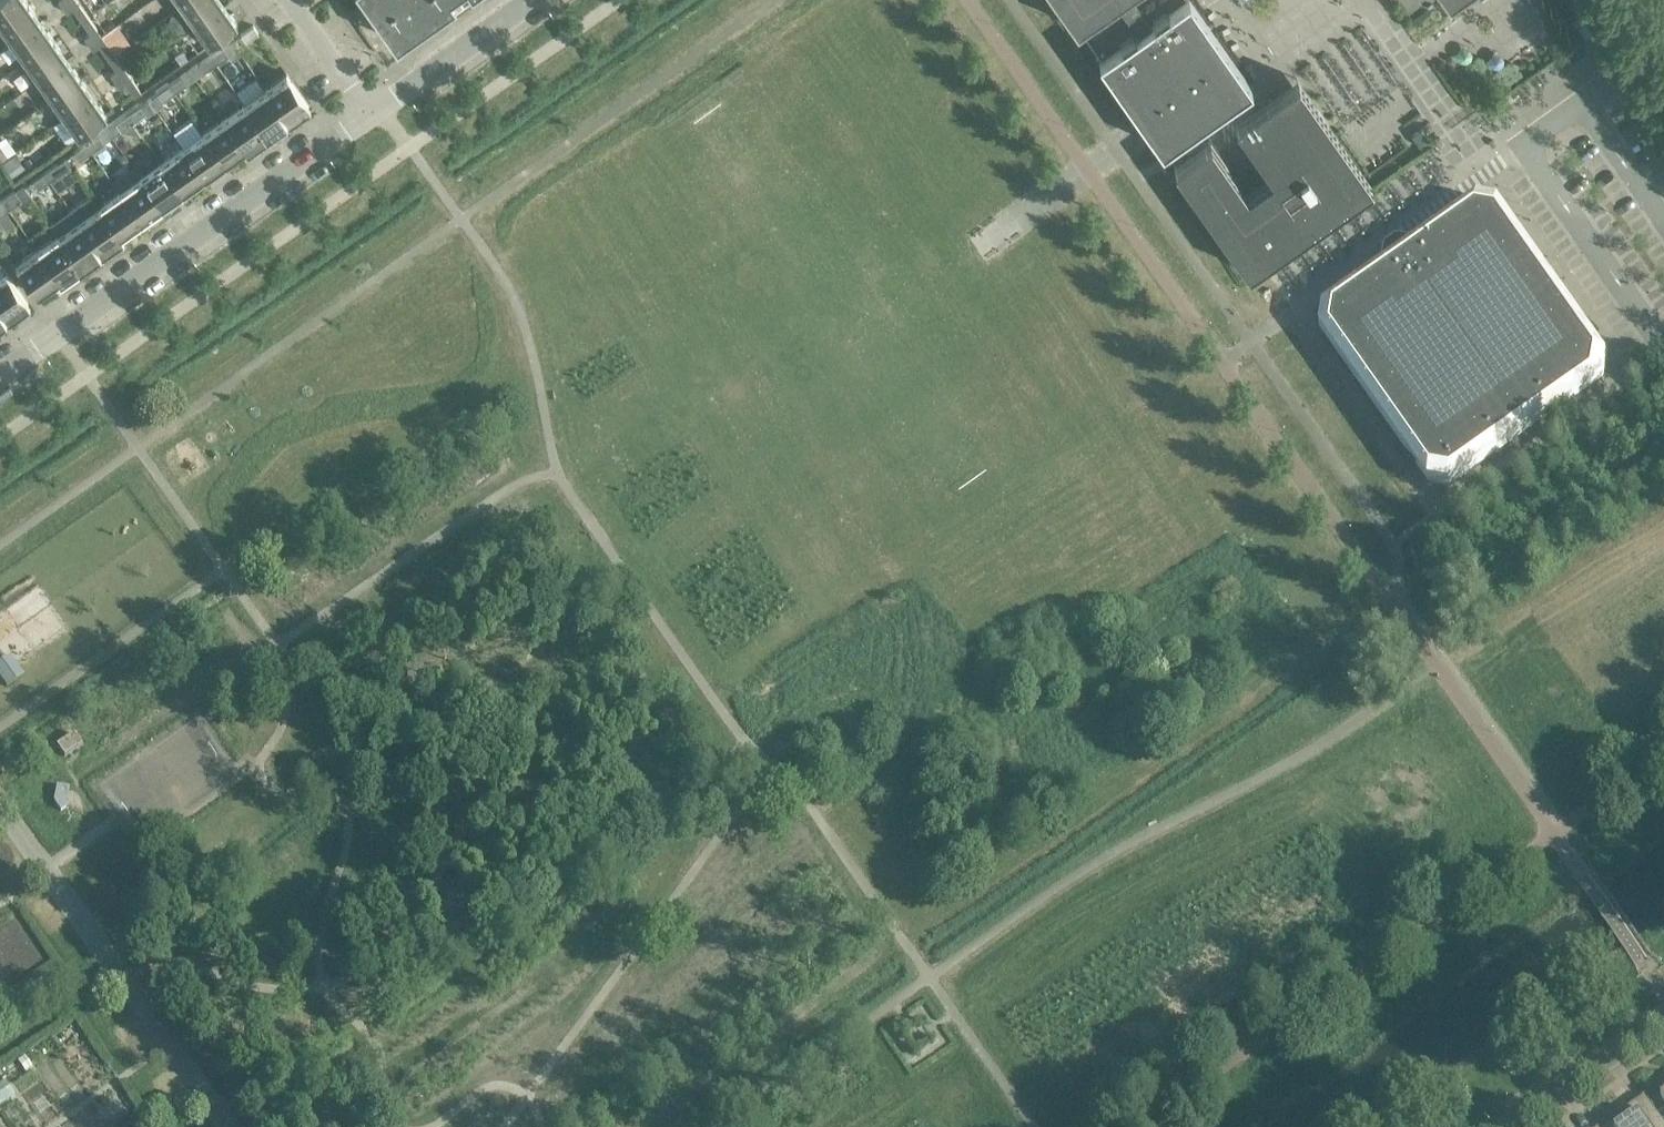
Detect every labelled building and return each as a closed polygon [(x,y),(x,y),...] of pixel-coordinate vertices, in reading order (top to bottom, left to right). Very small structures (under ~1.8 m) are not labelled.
[(28,4),(25,0),(0,0),(0,23),(28,4)] [(76,0),(72,0),(62,7),(67,14),(73,9),(81,21),(88,17),(76,0)] [(181,6),(194,25),(220,7),(215,0),(190,0),(181,6)] [(395,41),(454,0),(366,0),(395,41)] [(1076,27),(1078,25),(1100,56),(1098,57),(1121,90),(1161,147),(1251,84),(1192,0),(1057,0),(1076,27)] [(28,4),(0,23),(0,26),(12,43),(38,24),(30,14),(34,12),(28,4)] [(227,17),(220,7),(194,25),(208,45),(237,24),(230,14),(227,17)] [(101,35),(88,17),(81,21),(90,33),(84,38),(88,44),(101,35)] [(45,35),(38,24),(12,43),(25,61),(54,41),(48,32),(45,35)] [(258,33),(252,26),(240,34),(246,42),(258,33)] [(114,54),(101,35),(88,44),(93,51),(99,46),(107,58),(114,54)] [(60,49),(54,41),(25,61),(38,80),(64,61),(57,51),(60,49)] [(228,54),(223,47),(210,55),(216,63),(228,54)] [(127,72),(114,54),(107,58),(116,70),(110,75),(114,81),(127,72)] [(216,63),(210,55),(198,64),(203,72),(216,63)] [(71,72),(64,61),(38,80),(51,98),(80,78),(74,69),(71,72)] [(141,92),(127,72),(114,81),(119,88),(125,83),(134,96),(141,92)] [(286,74),(264,89),(287,120),(289,124),(305,113),(302,109),(308,105),(286,74)] [(187,84),(181,76),(169,85),(174,92),(187,84)] [(86,86),(80,78),(51,98),(64,117),(90,98),(83,88),(86,86)] [(1297,78),(1234,122),(1271,175),(1247,192),(1210,139),(1173,165),(1248,271),(1372,184),(1297,78)] [(174,92),(169,85),(157,93),(162,101),(174,92)] [(287,120),(264,89),(244,103),(266,135),(287,120)] [(97,109),(90,98),(64,117),(77,136),(107,116),(100,106),(97,109)] [(268,138),(266,135),(244,103),(223,118),(245,149),(250,146),(253,149),(268,138)] [(145,113),(139,106),(127,114),(132,122),(145,113)] [(132,122),(127,114),(115,123),(120,130),(132,122)] [(245,149),(223,118),(202,133),(225,164),(245,149)] [(225,164),(202,133),(182,147),(204,179),(225,164)] [(104,142),(98,135),(86,143),(91,151),(104,142)] [(91,151),(86,143),(74,152),(79,160),(91,151)] [(204,179),(182,147),(161,162),(183,193),(204,179)] [(10,157),(1,164),(10,177),(20,171),(10,157)] [(183,193),(161,162),(140,177),(162,208),(183,193)] [(62,171),(57,164),(44,172),(50,180),(62,171)] [(50,180),(44,172),(32,181),(37,189),(50,180)] [(162,208),(140,177),(119,191),(141,223),(162,208)] [(141,223),(119,191),(98,206),(121,237),(141,223)] [(21,200),(16,193),(3,201),(9,209),(21,200)] [(90,194),(70,209),(78,220),(100,252),(102,255),(118,244),(116,241),(121,237),(98,206),(90,194)] [(3,201),(0,204),(0,215),(9,209),(3,201)] [(1498,205),(1478,201),(1423,241),(1426,246),(1416,253),(1411,246),(1403,252),(1397,243),(1390,248),(1396,257),(1388,262),(1393,269),(1383,276),(1379,270),(1323,309),(1320,330),(1400,444),(1428,484),(1449,487),(1603,379),(1606,358),(1578,319),(1498,205)] [(100,252),(78,220),(57,235),(79,266),(100,252)] [(82,270),(79,266),(57,235),(36,249),(59,281),(64,277),(66,281),(82,270)] [(59,281),(36,249),(15,265),(37,296),(59,281)] [(0,263),(0,309),(6,318),(9,322),(24,311),(22,307),(28,303),(0,263)] [(11,657),(0,665),(0,676),(8,687),(24,676),(11,657)] [(82,745),(74,734),(56,747),(64,757),(82,745)] [(1636,1114),(1618,1126),(1663,1126),(1663,1123),(1645,1096),(1630,1106),(1636,1114)]
